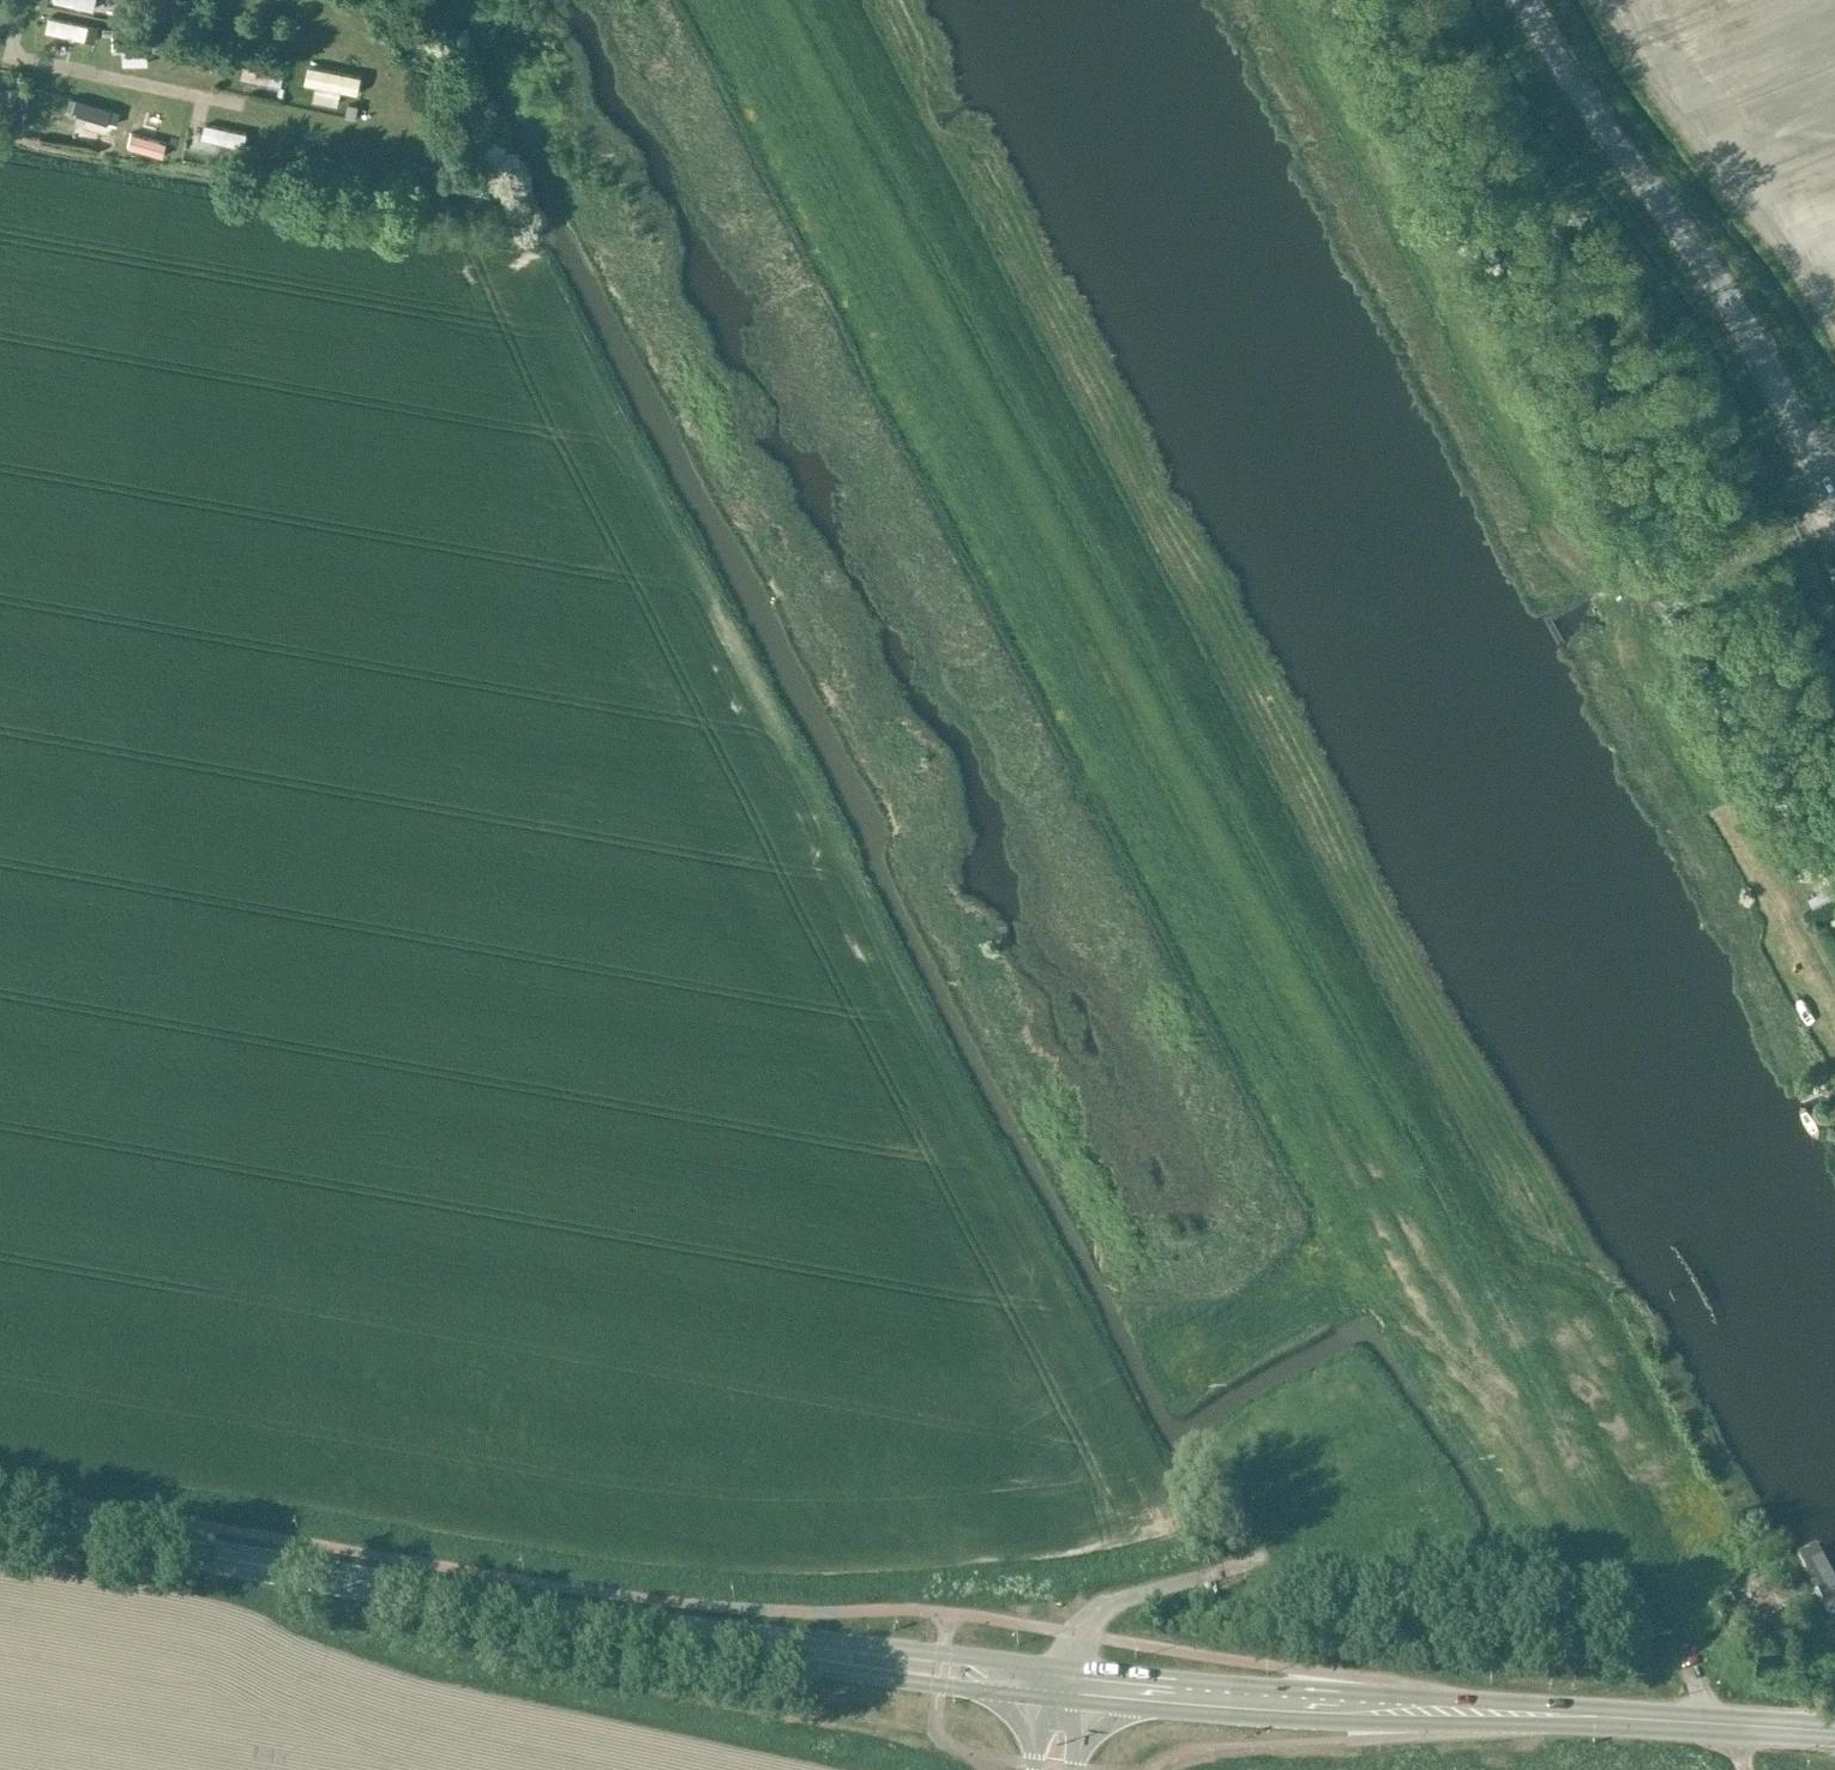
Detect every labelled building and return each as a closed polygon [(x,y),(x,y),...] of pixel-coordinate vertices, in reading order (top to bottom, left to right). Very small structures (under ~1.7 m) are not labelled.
[(130,60),(130,43),(107,44),(108,60),(130,60)] [(238,81),(266,83),(267,61),(246,60),(247,54),(223,53),(222,61),(239,62),(238,81)] [(343,85),(372,86),(372,76),(344,75),(343,85)] [(1834,1625),(1834,1572),(1821,1542),(1794,1554),(1830,1627),(1834,1625)] [(1756,1578),(1744,1586),(1750,1595),(1762,1587),(1756,1578)]
